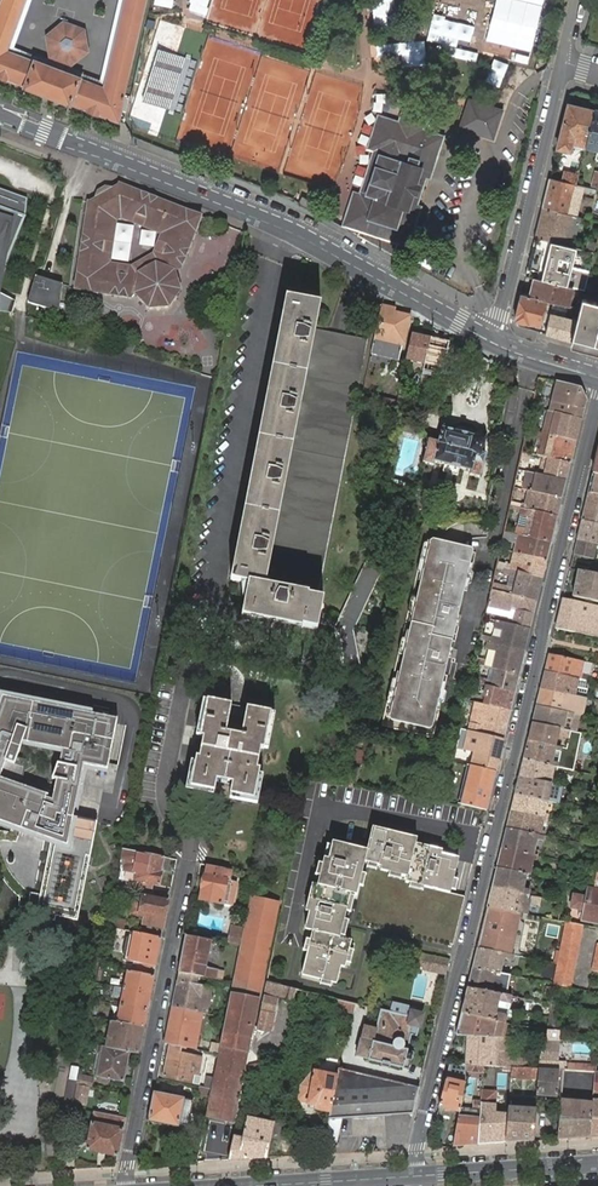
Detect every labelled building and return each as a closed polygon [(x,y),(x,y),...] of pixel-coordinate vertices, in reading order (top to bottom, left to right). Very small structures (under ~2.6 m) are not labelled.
[(126,112),(130,96),(125,95),(147,0),(124,0),(104,88),(80,78),(35,61),(7,50),(26,0),(3,0),(0,7),(0,76),(25,86),(70,104),(71,103),(119,121),(121,111),(126,112)] [(100,80),(14,47),(31,0),(26,0),(7,50),(35,61),(80,78),(104,88),(124,0),(119,0),(100,80)] [(207,24),(307,48),(319,0),(213,0),(207,24)] [(377,20),(403,17),(402,0),(375,0),(377,20)] [(532,63),(545,0),(437,0),(428,42),(532,63)] [(83,30),(64,22),(47,36),(51,55),(71,63),(87,50),(83,30)] [(418,32),(382,34),(383,44),(418,42),(418,32)] [(439,80),(469,86),(475,55),(445,50),(439,80)] [(497,109),(469,99),(467,105),(459,127),(493,139),(502,111),(497,109)] [(583,145),(586,146),(595,111),(586,109),(581,107),(577,106),(568,104),(557,148),(570,151),(571,148),(573,143),(577,144),(583,145)] [(595,111),(586,146),(591,147),(595,148),(597,149),(596,159),(597,159),(597,111),(595,111)] [(391,254),(394,255),(401,242),(406,244),(407,240),(411,241),(419,215),(412,212),(417,196),(422,198),(426,186),(421,185),(427,166),(435,168),(443,142),(437,140),(438,136),(420,130),(424,121),(420,120),(421,116),(408,112),(407,115),(404,114),(401,124),(387,119),(385,123),(382,122),(375,144),(378,146),(377,149),(383,150),(367,198),(361,196),(360,200),(357,198),(349,221),(352,222),(351,226),(360,229),(358,236),(368,241),(373,244),(391,254)] [(375,144),(357,198),(360,200),(361,196),(367,198),(383,150),(377,149),(378,146),(375,144)] [(412,212),(419,215),(435,168),(427,166),(421,185),(426,186),(422,198),(417,196),(412,212)] [(579,173),(564,169),(561,181),(576,185),(579,173)] [(595,193),(596,190),(584,187),(576,185),(561,181),(550,178),(543,208),(576,216),(579,207),(570,204),(572,194),(581,196),(583,190),(595,193)] [(165,201),(119,183),(115,193),(110,203),(99,202),(88,200),(74,289),(130,297),(135,293),(149,307),(169,306),(180,289),(175,269),(181,268),(201,218),(204,219),(205,217),(202,216),(184,208),(165,201)] [(6,239),(10,241),(11,234),(8,233),(10,224),(20,227),(26,211),(27,198),(0,188),(0,258),(6,239)] [(110,203),(115,193),(111,191),(107,191),(102,195),(100,198),(99,202),(110,203)] [(579,207),(581,196),(572,194),(570,204),(579,207)] [(310,208),(313,203),(303,197),(300,202),(310,208)] [(576,216),(543,208),(536,237),(551,241),(572,246),(574,239),(567,237),(570,223),(578,224),(580,216),(576,216)] [(574,239),(578,224),(570,223),(567,237),(574,239)] [(478,226),(477,243),(489,244),(490,227),(478,226)] [(573,287),(585,290),(590,271),(572,266),(576,247),(572,246),(551,241),(536,237),(526,276),(535,278),(542,279),(567,286),(573,287)] [(10,241),(6,239),(0,258),(0,296),(10,241)] [(585,250),(594,252),(597,243),(589,241),(587,242),(585,250)] [(36,275),(34,279),(51,284),(52,280),(36,275)] [(547,300),(567,305),(568,305),(573,287),(567,286),(542,279),(535,278),(530,296),(547,300)] [(51,284),(34,279),(28,302),(46,308),(47,305),(59,309),(62,283),(52,280),(51,284)] [(579,307),(583,291),(577,290),(573,305),(579,307)] [(521,294),(515,320),(529,324),(529,322),(530,319),(541,321),(545,319),(547,311),(544,308),(545,304),(547,300),(530,296),(521,294)] [(583,297),(580,308),(578,318),(577,319),(573,337),(571,341),(584,345),(594,348),(597,349),(597,301),(583,297)] [(313,629),(319,597),(317,597),(368,339),(314,329),(319,304),(288,298),(242,535),(232,581),(248,584),(242,614),(313,629)] [(379,319),(382,306),(369,303),(367,315),(379,319)] [(396,309),(382,306),(379,319),(374,340),(371,353),(398,359),(399,359),(402,347),(409,320),(409,317),(399,315),(395,314),(396,310),(396,309)] [(545,334),(571,341),(577,319),(551,312),(545,334)] [(406,360),(405,366),(409,368),(410,361),(421,364),(419,370),(423,371),(424,365),(430,338),(412,334),(406,360)] [(424,365),(423,371),(442,375),(443,369),(449,342),(430,338),(424,365)] [(126,341),(123,348),(132,352),(135,344),(126,341)] [(410,361),(409,368),(419,370),(421,364),(410,361)] [(557,377),(556,383),(581,390),(586,401),(588,391),(585,386),(557,377)] [(581,390),(556,383),(549,411),(581,419),(586,401),(581,390)] [(373,413),(393,417),(397,401),(377,396),(376,400),(361,397),(358,410),(373,413)] [(581,419),(549,411),(546,427),(544,433),(576,441),(581,419)] [(456,432),(442,429),(438,442),(429,440),(423,462),(434,465),(435,462),(445,464),(459,468),(471,471),(470,475),(480,477),(483,465),(486,454),(481,453),(484,442),(473,439),(473,438),(474,436),(456,432)] [(570,463),(576,441),(544,433),(539,432),(538,436),(543,437),(542,440),(549,442),(547,451),(540,449),(538,456),(544,457),(545,457),(550,459),(570,463)] [(549,442),(542,440),(540,449),(547,451),(549,442)] [(529,453),(522,452),(520,464),(524,465),(526,465),(529,453)] [(566,481),(570,463),(550,459),(545,457),(544,457),(543,461),(549,463),(547,471),(540,470),(539,474),(546,476),(566,481)] [(549,463),(543,461),(540,470),(547,471),(549,463)] [(523,486),(522,489),(528,491),(532,492),(533,492),(562,499),(566,481),(546,476),(539,474),(536,474),(526,471),(525,477),(535,479),(533,488),(523,486)] [(597,495),(597,475),(593,474),(588,493),(597,495)] [(535,479),(525,477),(523,486),(533,488),(535,479)] [(558,516),(562,499),(533,492),(532,492),(528,491),(527,498),(531,499),(530,505),(525,503),(524,508),(528,509),(530,510),(558,516)] [(588,493),(582,521),(597,524),(597,495),(588,493)] [(517,506),(511,505),(510,509),(522,512),(521,515),(528,517),(526,529),(518,527),(516,534),(524,536),(551,543),(558,516),(530,510),(528,509),(524,508),(522,508),(517,506)] [(528,517),(521,515),(518,527),(526,529),(528,517)] [(597,544),(597,524),(582,521),(577,540),(596,544),(597,544)] [(516,534),(505,532),(503,540),(516,543),(522,544),(520,553),(547,560),(551,543),(524,536),(516,534)] [(458,615),(464,590),(470,563),(473,550),(472,548),(433,539),(431,541),(423,574),(418,598),(412,622),(410,630),(404,654),(400,672),(390,717),(391,719),(429,728),(431,726),(435,710),(435,709),(442,682),(444,674),(448,657),(450,647),(452,640),(456,624),(458,615)] [(420,573),(423,574),(431,541),(428,540),(427,543),(424,543),(418,571),(420,571),(420,573)] [(577,540),(573,555),(593,559),(596,544),(577,540)] [(522,544),(516,543),(513,552),(515,552),(519,553),(520,553),(522,544)] [(512,565),(498,562),(497,567),(506,569),(515,571),(518,572),(543,578),(547,560),(520,553),(519,553),(515,552),(514,556),(518,557),(516,566),(512,565)] [(382,569),(367,562),(335,628),(343,668),(360,668),(353,631),(382,569)] [(470,563),(464,590),(467,591),(469,582),(472,583),(474,573),(472,572),(474,563),(470,563)] [(508,587),(493,583),(492,590),(513,595),(537,601),(543,578),(518,572),(515,571),(506,569),(505,574),(510,576),(517,578),(514,588),(508,587)] [(578,571),(573,597),(597,602),(597,575),(578,571)] [(510,576),(508,587),(514,588),(517,578),(510,576)] [(513,595),(492,590),(491,592),(488,606),(485,618),(489,619),(491,612),(492,613),(493,608),(510,612),(511,608),(516,610),(514,618),(513,625),(530,629),(537,601),(513,595)] [(323,599),(319,597),(313,629),(317,630),(323,599)] [(409,621),(412,622),(418,598),(412,597),(408,611),(411,612),(409,621)] [(563,599),(555,628),(583,634),(597,637),(597,635),(597,606),(590,604),(563,599)] [(492,613),(514,618),(516,610),(511,608),(510,612),(493,608),(492,613)] [(525,651),(530,629),(513,625),(497,621),(495,628),(504,630),(502,640),(493,638),(491,643),(498,644),(525,651)] [(504,630),(495,628),(493,638),(502,640),(504,630)] [(399,652),(404,654),(410,630),(407,629),(404,638),(402,638),(399,652)] [(519,675),(525,651),(498,644),(491,643),(488,642),(487,650),(490,650),(496,652),(494,661),(487,659),(486,664),(482,663),(482,666),(486,667),(491,668),(492,668),(495,669),(519,675)] [(496,652),(490,650),(487,659),(494,661),(496,652)] [(549,655),(545,672),(580,679),(586,680),(588,675),(579,673),(582,661),(549,655)] [(579,673),(588,675),(591,676),(594,664),(582,661),(579,673)] [(476,677),(476,679),(475,683),(489,686),(490,686),(515,693),(519,675),(495,669),(492,681),(488,681),(476,677)] [(386,715),(390,717),(400,672),(397,671),(395,678),(393,678),(387,704),(389,705),(386,715)] [(545,672),(541,689),(576,696),(577,696),(587,698),(590,681),(586,680),(580,679),(545,672)] [(446,682),(442,682),(435,709),(439,710),(441,702),(443,702),(446,692),(443,691),(446,682)] [(511,711),(515,693),(490,686),(489,686),(488,690),(485,690),(485,693),(487,694),(491,695),(490,698),(487,697),(485,704),(511,711)] [(0,689),(0,821),(16,827),(13,834),(8,833),(7,847),(25,848),(20,897),(19,909),(33,909),(33,906),(41,907),(39,916),(53,919),(54,914),(78,919),(98,821),(74,816),(84,764),(96,766),(98,754),(110,756),(118,718),(13,697),(14,689),(0,689)] [(541,689),(537,706),(567,712),(573,713),(584,715),(588,698),(587,698),(577,696),(576,696),(541,689)] [(230,794),(254,799),(260,769),(257,768),(261,748),(264,749),(271,712),(249,708),(247,707),(232,705),(230,704),(231,699),(208,695),(207,700),(202,728),(200,736),(203,737),(201,748),(199,757),(196,756),(190,787),(215,791),(217,782),(232,785),(230,794)] [(485,704),(476,702),(472,718),(469,731),(504,740),(507,727),(511,711),(485,704)] [(585,720),(586,716),(573,713),(567,712),(537,706),(532,723),(563,729),(566,716),(574,718),(585,720)] [(574,718),(566,716),(563,729),(568,730),(570,730),(572,731),(574,718)] [(528,741),(562,748),(563,744),(550,741),(552,731),(557,733),(557,735),(567,737),(568,730),(563,729),(532,723),(528,741)] [(576,751),(580,732),(570,730),(566,749),(568,749),(576,751)] [(465,741),(459,739),(458,742),(465,744),(477,747),(478,742),(485,743),(502,747),(504,740),(469,731),(468,731),(465,741)] [(565,765),(568,749),(566,749),(562,748),(528,741),(523,760),(555,766),(558,767),(559,763),(565,765)] [(465,744),(458,742),(457,747),(476,752),(472,766),(480,768),(496,772),(502,747),(485,743),(478,742),(477,747),(465,744)] [(110,756),(98,754),(96,766),(108,769),(110,756)] [(520,777),(555,784),(556,780),(552,779),(548,778),(550,770),(554,770),(555,766),(523,760),(520,777)] [(461,805),(464,805),(486,811),(496,772),(480,768),(472,766),(471,766),(461,805)] [(360,769),(351,767),(348,780),(357,782),(360,769)] [(559,785),(555,784),(520,777),(515,794),(548,801),(555,803),(559,785)] [(547,805),(548,801),(515,794),(511,811),(548,818),(549,814),(545,813),(542,813),(543,804),(547,805)] [(547,823),(548,818),(511,811),(507,829),(545,836),(546,831),(542,831),(538,830),(540,821),(544,822),(547,823)] [(454,945),(465,896),(450,893),(458,860),(459,858),(447,855),(442,854),(443,850),(416,844),(417,839),(389,832),(385,831),(373,828),(367,851),(333,843),(330,855),(329,859),(329,860),(324,859),(318,885),(313,884),(306,911),(310,912),(305,929),(314,931),(303,976),(338,984),(341,972),(342,968),(342,967),(345,967),(352,940),(340,937),(343,925),(344,921),(348,904),(356,906),(360,906),(364,907),(361,922),(369,924),(372,924),(411,934),(415,935),(449,944),(452,944),(454,945)] [(544,841),(545,836),(507,829),(502,848),(538,855),(539,849),(536,848),(532,847),(534,839),(538,839),(544,841)] [(20,897),(25,848),(7,847),(8,833),(0,833),(0,873),(3,878),(13,891),(20,897)] [(537,860),(538,855),(502,848),(497,868),(526,874),(539,876),(540,872),(531,870),(527,869),(530,858),(534,859),(537,860)] [(128,854),(127,858),(139,861),(140,856),(134,855),(135,851),(129,849),(128,854)] [(160,872),(164,856),(141,852),(135,851),(134,855),(140,856),(139,861),(127,858),(125,870),(137,873),(135,879),(159,884),(162,872),(160,872)] [(232,870),(223,869),(208,865),(206,876),(204,876),(201,889),(203,889),(201,899),(222,904),(227,905),(232,906),(237,882),(229,881),(232,870)] [(497,868),(492,888),(524,894),(529,895),(530,890),(523,889),(526,874),(497,868)] [(118,879),(117,888),(136,891),(138,882),(118,879)] [(580,885),(578,896),(574,895),(572,907),(580,909),(579,912),(585,913),(583,920),(597,923),(597,891),(594,890),(590,890),(590,887),(580,885)] [(527,900),(524,894),(492,888),(488,907),(519,913),(523,914),(527,914),(530,900),(527,900)] [(221,1044),(220,1047),(222,1047),(207,1117),(224,1120),(233,1122),(247,1052),(248,1052),(258,1000),(278,904),(254,899),(256,892),(252,891),(250,898),(244,929),(241,944),(241,947),(235,973),(233,982),(231,994),(226,1018),(221,1044)] [(144,925),(163,929),(168,901),(143,896),(142,905),(133,902),(131,914),(140,916),(145,917),(144,925)] [(519,913),(488,907),(478,948),(510,955),(519,913)] [(125,921),(109,918),(108,928),(123,930),(125,921)] [(555,984),(570,987),(582,925),(567,922),(558,964),(555,984)] [(239,943),(241,944),(244,929),(232,926),(231,932),(240,934),(239,943)] [(108,928),(106,934),(124,937),(124,936),(128,936),(126,937),(123,953),(125,956),(124,960),(137,963),(135,973),(153,976),(155,966),(161,937),(125,931),(123,930),(108,928)] [(229,942),(239,943),(240,934),(231,932),(229,942)] [(209,951),(211,941),(186,936),(179,973),(192,975),(204,977),(217,979),(218,970),(210,969),(206,967),(209,951)] [(513,960),(514,955),(510,955),(478,948),(473,969),(500,973),(504,958),(513,960)] [(449,963),(450,960),(421,954),(418,966),(425,967),(424,971),(446,976),(449,963)] [(505,979),(506,975),(500,973),(473,969),(468,988),(501,994),(503,988),(496,987),(496,989),(492,988),(495,977),(505,979)] [(222,980),(233,982),(235,973),(223,971),(222,980)] [(135,973),(128,972),(125,986),(119,984),(119,988),(125,989),(150,993),(153,976),(135,973)] [(192,975),(179,973),(177,981),(172,1007),(199,1013),(203,1013),(204,1009),(207,1010),(210,992),(207,991),(208,987),(190,983),(192,975)] [(280,986),(267,983),(264,996),(261,1012),(257,1030),(267,1032),(272,1029),(275,1015),(278,999),(287,1001),(299,1004),(301,998),(302,991),(291,988),(280,986)] [(560,989),(547,986),(545,994),(559,997),(560,989)] [(119,988),(115,987),(113,999),(122,1001),(121,1006),(147,1010),(150,993),(125,989),(119,988)] [(510,1004),(512,997),(501,994),(468,988),(465,1001),(498,1007),(499,1001),(510,1004)] [(312,993),(302,991),(301,998),(310,1000),(312,993)] [(353,1014),(356,1004),(333,999),(331,1008),(353,1014)] [(505,1023),(506,1023),(507,1016),(496,1013),(498,1007),(465,1001),(462,1013),(505,1023)] [(556,1031),(559,1005),(551,1004),(549,1017),(548,1030),(556,1031)] [(405,1060),(411,1062),(412,1055),(407,1053),(407,1052),(412,1035),(417,1037),(420,1026),(422,1016),(412,1014),(412,1018),(405,1016),(407,1008),(394,1005),(392,1013),(381,1010),(376,1030),(364,1027),(361,1040),(356,1056),(369,1059),(369,1060),(402,1068),(403,1069),(405,1060)] [(147,1010),(121,1006),(118,1023),(143,1028),(147,1010)] [(203,1019),(204,1014),(203,1013),(199,1013),(172,1007),(167,1032),(165,1043),(182,1046),(182,1044),(193,1046),(197,1046),(200,1034),(195,1033),(198,1018),(203,1019)] [(496,1013),(507,1016),(509,1009),(498,1007),(496,1013)] [(508,1038),(515,1038),(517,1032),(503,1029),(505,1023),(462,1013),(457,1035),(468,1036),(501,1037),(508,1038)] [(118,1023),(112,1021),(107,1047),(129,1052),(138,1054),(143,1028),(118,1023)] [(595,1072),(596,1065),(559,1063),(559,1040),(560,1031),(556,1031),(548,1030),(547,1040),(541,1040),(541,1043),(539,1061),(539,1068),(539,1069),(538,1080),(537,1095),(557,1097),(562,1097),(564,1070),(595,1072)] [(485,1066),(510,1067),(511,1063),(507,1063),(507,1059),(508,1038),(501,1037),(468,1036),(466,1064),(468,1065),(485,1066)] [(211,1052),(219,1054),(220,1047),(221,1044),(212,1042),(211,1052)] [(182,1046),(165,1043),(163,1051),(169,1053),(164,1077),(192,1082),(193,1075),(198,1076),(202,1058),(192,1056),(184,1055),(186,1047),(182,1046)] [(103,1047),(98,1046),(96,1054),(101,1055),(97,1075),(97,1076),(97,1080),(99,1083),(106,1084),(110,1083),(110,1079),(123,1081),(129,1052),(107,1047),(103,1047)] [(184,1055),(192,1056),(193,1049),(186,1047),(184,1055)] [(92,1074),(97,1075),(101,1055),(96,1054),(92,1074)] [(525,1059),(507,1059),(507,1063),(511,1063),(510,1067),(512,1067),(525,1068),(525,1059)] [(465,1082),(467,1071),(468,1065),(466,1064),(450,1064),(446,1077),(465,1082)] [(79,1067),(71,1066),(68,1080),(76,1081),(79,1067)] [(531,1079),(538,1080),(539,1069),(525,1068),(512,1067),(511,1078),(518,1079),(518,1080),(522,1080),(527,1080),(531,1080),(531,1079)] [(413,1115),(419,1088),(339,1069),(338,1074),(337,1076),(334,1094),(331,1111),(329,1120),(331,1120),(338,1119),(342,1119),(362,1118),(386,1116),(413,1115)] [(337,1076),(338,1074),(324,1071),(324,1073),(316,1072),(315,1072),(312,1071),(301,1086),(298,1101),(309,1103),(309,1104),(317,1105),(316,1108),(331,1111),(334,1094),(337,1076)] [(596,1072),(595,1072),(593,1092),(593,1100),(593,1101),(592,1104),(590,1137),(597,1137),(597,1072),(596,1072)] [(94,1078),(81,1075),(79,1083),(90,1085),(93,1086),(94,1078)] [(459,1112),(460,1107),(465,1082),(446,1077),(439,1107),(459,1112)] [(205,1088),(211,1090),(213,1079),(207,1078),(205,1088)] [(76,1081),(68,1080),(64,1102),(72,1104),(76,1081)] [(90,1085),(79,1083),(75,1102),(86,1104),(90,1085)] [(198,1095),(210,1097),(211,1090),(205,1088),(200,1087),(198,1095)] [(477,1144),(505,1143),(508,1115),(494,1114),(496,1092),(490,1092),(482,1092),(481,1102),(477,1144)] [(183,1099),(155,1093),(149,1120),(178,1126),(178,1124),(189,1127),(194,1101),(183,1099)] [(558,1139),(590,1137),(592,1104),(589,1103),(584,1103),(579,1102),(561,1100),(558,1139)] [(453,1146),(477,1144),(481,1102),(474,1101),(473,1109),(460,1107),(459,1112),(453,1146)] [(505,1143),(533,1141),(535,1108),(508,1107),(508,1115),(505,1143)] [(87,1151),(118,1156),(123,1130),(125,1119),(115,1117),(113,1128),(99,1125),(101,1114),(95,1113),(92,1124),(87,1151)] [(115,1117),(101,1114),(99,1125),(113,1128),(115,1117)] [(234,1137),(228,1161),(267,1158),(274,1129),(275,1123),(269,1122),(252,1118),(248,1117),(247,1123),(246,1123),(243,1135),(234,1133),(234,1137)] [(339,1134),(342,1119),(338,1119),(331,1120),(329,1120),(327,1131),(324,1146),(323,1154),(337,1146),(338,1140),(335,1137),(339,1134)] [(46,1143),(47,1156),(59,1155),(59,1142),(46,1143)]
